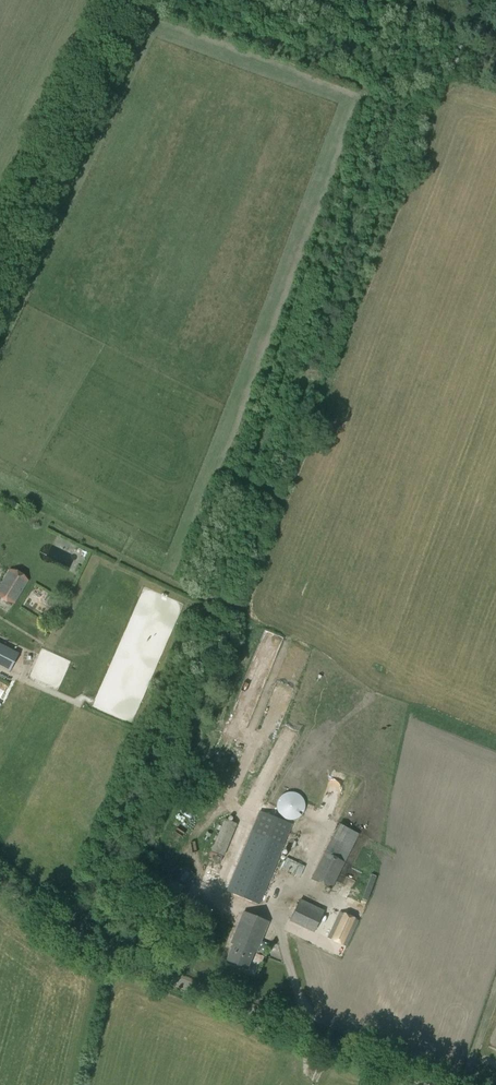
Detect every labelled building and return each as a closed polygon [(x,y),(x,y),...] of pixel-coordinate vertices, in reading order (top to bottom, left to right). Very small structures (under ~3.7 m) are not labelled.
[(28,580),(11,569),(0,587),(0,594),(14,603),(28,580)] [(10,671),(19,654),(0,644),(0,666),(10,671)] [(289,820),(291,820),(293,819),(295,819),(296,819),(297,818),(298,818),(300,816),(301,815),(302,814),(303,813),(304,811),(304,810),(305,809),(305,808),(305,807),(305,806),(305,804),(305,802),(304,801),(303,799),(303,798),(302,797),(301,796),(299,794),(298,793),(297,793),(295,792),(293,792),(292,791),(290,791),(289,791),(288,792),(286,792),(284,793),(283,794),(281,795),(280,796),(279,797),(278,799),(278,800),(277,801),(277,802),(277,803),(277,804),(277,805),(277,806),(277,807),(277,808),(277,809),(277,810),(278,811),(278,812),(279,814),(280,815),(281,815),(281,816),(282,817),(284,818),(286,819),(287,819),(289,820)] [(223,856),(237,824),(225,818),(211,851),(223,856)] [(332,888),(344,862),(358,833),(339,823),(312,878),(332,888)] [(259,903),(284,842),(252,829),(227,890),(259,903)] [(300,877),(305,866),(285,856),(280,867),(300,877)] [(365,892),(354,915),(359,918),(370,894),(365,892)] [(324,910),(301,899),(292,919),(300,923),(315,930),(324,910)] [(347,945),(359,920),(340,911),(328,937),(347,945)] [(256,952),(268,922),(243,912),(231,942),(233,942),(226,959),(247,968),(254,951),(256,952)]
